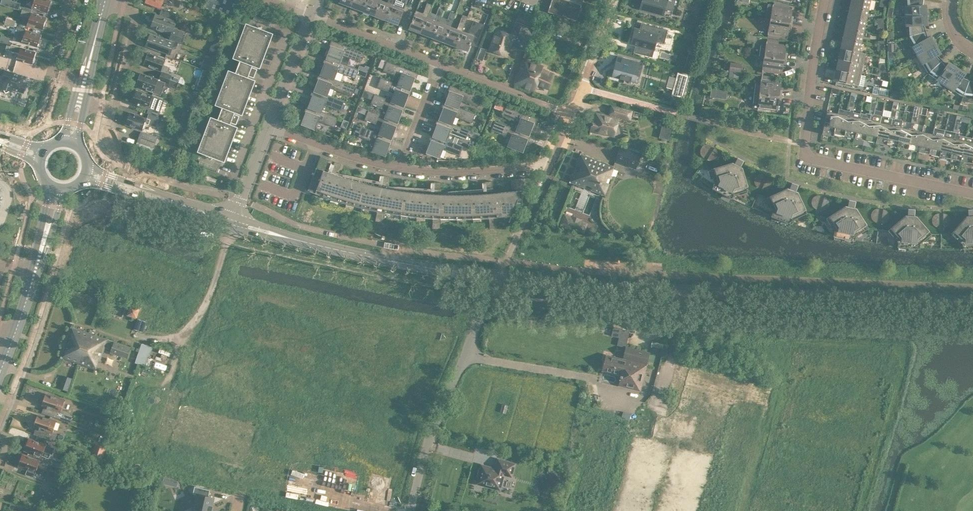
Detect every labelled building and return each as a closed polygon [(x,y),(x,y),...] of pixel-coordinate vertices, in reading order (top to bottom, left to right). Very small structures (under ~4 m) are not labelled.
[(20,2),(13,0),(1,0),(0,3),(9,5),(18,8),(20,2)] [(33,1),(31,7),(47,11),(51,0),(31,0),(33,1)] [(366,0),(352,0),(350,6),(362,10),(366,0)] [(362,10),(374,14),(379,0),(366,0),(362,10)] [(374,14),(386,19),(391,4),(393,0),(387,0),(386,2),(382,0),(379,0),(374,14)] [(398,23),(406,0),(401,0),(401,1),(399,0),(393,0),(391,4),(386,19),(398,23)] [(547,11),(576,20),(582,0),(551,0),(547,11)] [(639,8),(662,14),(664,8),(672,10),(675,0),(642,0),(639,8)] [(849,5),(868,9),(870,0),(851,0),(849,5)] [(905,15),(925,14),(925,4),(922,4),(923,0),(905,0),(905,15)] [(701,2),(699,8),(705,10),(707,3),(701,2)] [(421,32),(429,11),(431,4),(427,3),(424,12),(422,12),(416,10),(409,28),(421,32)] [(792,15),(790,15),(792,6),(791,6),(791,7),(773,4),(767,3),(765,17),(792,22),(793,15),(792,15)] [(851,6),(847,16),(866,20),(868,9),(849,5),(851,6)] [(429,11),(421,32),(432,37),(438,22),(441,16),(444,8),(438,6),(435,13),(429,11)] [(42,28),(46,17),(22,9),(20,15),(26,16),(29,17),(27,24),(34,26),(42,28)] [(159,14),(172,19),(174,12),(169,10),(168,11),(161,9),(159,14)] [(432,37),(444,41),(450,26),(455,13),(450,11),(447,18),(441,16),(438,22),(432,37)] [(172,20),(155,14),(155,15),(154,15),(152,19),(153,19),(151,27),(173,35),(171,38),(170,39),(175,41),(175,40),(182,42),(185,34),(183,33),(184,31),(170,26),(172,20)] [(907,36),(925,30),(923,23),(926,23),(925,14),(905,15),(907,36)] [(450,26),(444,41),(456,46),(461,30),(466,17),(461,15),(456,28),(450,26)] [(849,16),(845,26),(863,30),(866,20),(847,16),(849,16)] [(6,17),(4,23),(14,26),(15,20),(6,17)] [(792,22),(765,17),(763,28),(768,28),(767,33),(768,34),(768,32),(786,36),(786,37),(787,37),(788,28),(790,29),(792,22)] [(461,30),(456,46),(467,50),(470,43),(475,45),(483,24),(473,20),(468,33),(461,30)] [(536,22),(531,34),(548,40),(552,28),(536,22)] [(635,44),(633,51),(651,56),(653,49),(656,40),(663,42),(666,31),(667,29),(665,28),(641,22),(639,29),(634,27),(630,43),(635,44)] [(252,74),(255,69),(251,68),(253,63),(259,65),(271,33),(247,24),(235,56),(240,58),(235,73),(229,71),(217,103),(223,105),(217,120),(211,118),(199,150),(223,159),(235,127),(230,125),(231,120),(235,121),(237,116),(233,114),(235,110),(241,112),(253,80),(247,78),(249,73),(252,74)] [(22,41),(29,43),(37,46),(41,34),(17,26),(15,32),(13,37),(22,40),(22,41)] [(846,27),(842,37),(861,41),(863,30),(845,26),(846,27)] [(492,40),(488,49),(506,56),(510,45),(525,50),(531,34),(516,28),(513,35),(500,30),(496,42),(492,40)] [(917,54),(934,44),(930,36),(927,37),(925,30),(907,36),(917,54)] [(0,37),(0,40),(7,43),(8,43),(10,37),(1,34),(0,37)] [(169,41),(150,34),(148,39),(146,39),(145,42),(146,43),(146,45),(161,50),(163,43),(168,45),(172,46),(175,41),(170,39),(169,41)] [(844,37),(840,47),(865,52),(859,51),(861,41),(842,37),(844,37)] [(338,61),(341,54),(359,61),(362,51),(331,39),(328,46),(331,47),(327,56),(327,57),(338,61)] [(760,44),(759,55),(786,59),(787,52),(786,52),(784,52),(786,43),(785,43),(785,44),(766,41),(766,40),(765,45),(761,45),(761,44),(760,44)] [(8,43),(7,43),(6,48),(15,51),(15,50),(18,51),(16,58),(23,61),(23,60),(32,63),(35,51),(8,43)] [(917,54),(927,72),(942,59),(937,54),(939,52),(934,44),(917,54)] [(842,48),(838,58),(862,63),(863,63),(862,63),(865,53),(865,52),(840,47),(840,48),(842,48)] [(162,70),(160,75),(177,80),(179,75),(167,70),(168,67),(162,65),(165,58),(163,58),(164,56),(158,54),(157,56),(147,52),(147,54),(145,53),(142,62),(144,62),(144,63),(162,70)] [(202,68),(203,68),(208,70),(213,56),(207,54),(202,68)] [(332,77),(335,70),(354,78),(356,73),(358,68),(338,61),(327,57),(327,56),(325,55),(322,63),(324,64),(321,73),(332,77)] [(786,59),(759,55),(764,56),(761,71),(762,71),(762,70),(781,73),(780,74),(781,74),(782,65),(784,65),(784,66),(785,66),(786,59)] [(641,67),(636,66),(638,60),(621,56),(620,61),(615,60),(611,75),(625,79),(626,78),(634,80),(636,74),(639,75),(641,67)] [(522,57),(514,83),(533,90),(536,83),(548,88),(553,74),(541,69),(542,65),(522,57)] [(840,58),(836,68),(860,74),(860,73),(862,63),(838,58),(840,58)] [(945,84),(956,67),(948,62),(947,64),(942,59),(927,72),(945,84)] [(409,88),(413,78),(415,79),(418,72),(386,60),(386,61),(385,63),(384,65),(383,70),(401,76),(398,83),(398,84),(409,88)] [(739,71),(740,71),(741,63),(730,61),(729,70),(739,71)] [(964,72),(956,67),(945,84),(962,95),(969,77),(963,75),(964,72)] [(358,68),(356,73),(365,76),(367,71),(363,70),(358,68)] [(837,69),(833,79),(858,85),(858,84),(860,74),(836,68),(835,69),(837,69)] [(26,76),(5,69),(2,78),(3,79),(1,87),(3,87),(5,92),(10,89),(12,90),(12,89),(23,92),(23,90),(25,89),(26,85),(25,83),(26,81),(24,81),(26,76)] [(671,94),(682,97),(689,74),(677,71),(675,79),(677,79),(675,87),(673,86),(671,94)] [(177,80),(160,75),(159,79),(140,72),(139,77),(137,76),(135,82),(137,82),(136,83),(146,87),(145,88),(160,93),(164,83),(175,87),(177,80)] [(326,94),(326,93),(328,87),(351,95),(353,91),(354,87),(355,86),(332,77),(321,73),(318,72),(316,79),(318,80),(315,89),(315,90),(326,94)] [(403,104),(406,95),(409,96),(412,89),(409,88),(398,84),(398,83),(380,76),(376,86),(394,93),(392,100),(403,104)] [(969,77),(962,95),(960,101),(972,102),(972,78),(969,77)] [(755,82),(754,92),(781,95),(782,89),(781,88),(781,89),(779,88),(780,80),(780,81),(761,79),(761,78),(760,78),(760,83),(756,82),(755,82)] [(457,106),(460,99),(478,106),(481,96),(450,84),(447,92),(449,92),(446,101),(446,102),(457,106)] [(879,87),(878,94),(888,96),(888,89),(879,87)] [(320,110),(322,103),(340,110),(344,100),(326,93),(326,94),(315,90),(315,89),(312,88),(310,96),(312,97),(309,105),(308,106),(320,110)] [(374,93),(364,89),(361,95),(372,99),(374,93)] [(916,94),(912,89),(907,93),(912,98),(916,94)] [(138,104),(148,108),(150,100),(158,103),(160,99),(136,90),(134,95),(132,95),(130,101),(138,104)] [(891,90),(890,96),(898,98),(899,92),(891,90)] [(780,102),(781,95),(754,92),(752,108),(757,108),(758,107),(776,109),(776,110),(777,111),(778,102),(780,102),(779,102),(780,102)] [(397,121),(397,120),(400,111),(403,112),(405,105),(403,104),(392,100),(374,93),(372,99),(370,102),(388,109),(386,116),(385,116),(397,121)] [(451,122),(454,115),(471,122),(475,112),(457,106),(446,102),(446,101),(443,101),(441,108),(443,109),(440,118),(451,122)] [(504,110),(505,105),(496,102),(494,106),(504,110)] [(309,105),(306,105),(303,112),(306,113),(302,123),(313,127),(316,119),(334,126),(338,116),(320,110),(308,106),(309,105)] [(528,133),(532,124),(534,125),(537,117),(505,105),(504,110),(502,115),(520,122),(517,128),(517,129),(528,133)] [(617,124),(618,119),(617,118),(618,115),(629,118),(631,111),(611,105),(609,113),(610,113),(610,117),(596,113),(594,118),(593,118),(590,129),(598,131),(598,132),(605,134),(606,133),(614,135),(615,130),(616,129),(618,125),(617,125),(617,124)] [(837,112),(832,135),(833,135),(833,132),(841,134),(842,132),(844,132),(848,115),(849,110),(838,108),(837,112)] [(848,115),(844,132),(846,133),(846,135),(854,137),(859,113),(859,112),(852,111),(853,109),(852,109),(849,108),(849,110),(848,115)] [(390,137),(391,137),(394,128),(396,128),(399,121),(397,120),(397,121),(385,116),(386,116),(368,109),(364,119),(382,126),(379,132),(379,133),(390,137)] [(837,112),(826,110),(822,130),(825,130),(824,133),(832,135),(837,112)] [(158,116),(148,113),(147,117),(134,113),(134,114),(129,112),(128,116),(125,117),(124,120),(126,122),(125,123),(142,129),(144,122),(155,125),(158,116)] [(859,113),(854,137),(862,139),(863,136),(865,137),(870,113),(863,112),(862,114),(859,113)] [(870,113),(865,137),(867,137),(867,140),(875,141),(880,122),(881,115),(873,113),(871,112),(870,113)] [(880,122),(875,141),(884,143),(884,141),(886,141),(890,124),(892,117),(889,117),(889,116),(881,115),(880,122)] [(437,125),(434,134),(433,135),(444,139),(445,138),(452,141),(455,134),(465,138),(467,134),(467,133),(469,129),(451,122),(440,118),(437,117),(434,124),(437,125)] [(890,124),(886,141),(889,142),(888,144),(896,146),(901,126),(902,119),(894,117),(894,118),(892,117),(890,124)] [(901,126),(896,146),(905,148),(905,145),(907,146),(911,128),(913,122),(910,121),(902,119),(901,126)] [(517,129),(517,128),(494,120),(491,129),(511,137),(508,144),(522,150),(525,140),(528,141),(531,134),(528,133),(517,129)] [(373,149),(384,153),(388,144),(390,145),(393,138),(391,137),(390,137),(379,133),(379,132),(357,124),(355,128),(354,130),(359,132),(358,135),(376,142),(373,149)] [(932,133),(929,150),(931,151),(930,153),(939,155),(943,135),(945,129),(934,127),(932,133)] [(911,128),(907,146),(910,146),(909,149),(917,151),(922,131),(911,128)] [(947,155),(950,155),(954,138),(955,131),(953,131),(945,129),(943,135),(939,155),(947,157),(947,155)] [(151,150),(152,146),(156,136),(141,131),(137,141),(136,145),(151,150)] [(932,133),(922,131),(917,151),(926,152),(926,150),(929,150),(932,133)] [(954,138),(950,155),(952,156),(951,158),(960,160),(964,140),(965,136),(958,134),(958,132),(957,132),(955,131),(954,138)] [(434,134),(431,133),(428,141),(431,141),(427,151),(438,155),(441,148),(459,155),(463,145),(452,141),(445,138),(444,139),(433,135),(434,134)] [(960,160),(968,162),(969,159),(971,160),(972,150),(972,135),(971,137),(965,136),(964,140),(960,160)] [(702,156),(703,157),(711,145),(709,144),(707,143),(705,144),(703,144),(702,145),(701,147),(700,149),(700,150),(700,152),(700,154),(701,155),(702,156)] [(715,148),(714,146),(706,159),(708,159),(710,160),(712,160),(713,159),(715,158),(716,156),(717,155),(717,152),(717,151),(716,149),(715,148)] [(640,154),(620,147),(614,160),(627,165),(627,163),(635,166),(637,161),(640,154)] [(613,167),(580,153),(569,182),(583,187),(583,186),(584,183),(591,186),(590,190),(604,195),(612,175),(610,174),(613,167)] [(320,155),(307,189),(324,196),(336,200),(362,207),(377,210),(375,220),(382,221),(384,212),(397,214),(407,215),(422,217),(432,217),(432,227),(439,228),(440,218),(448,218),(460,218),(472,218),(488,217),(489,227),(497,226),(496,216),(510,215),(508,220),(509,221),(525,177),(510,178),(511,190),(497,192),(493,192),(492,180),(482,181),(482,188),(485,188),(485,193),(469,193),(455,194),(440,193),(440,181),(431,181),(430,188),(433,188),(432,193),(421,192),(408,190),(398,189),(388,187),(390,175),(380,174),(379,181),(382,181),(380,186),(377,185),(370,184),(358,180),(344,176),(324,170),(325,165),(329,166),(328,168),(332,170),(334,170),(335,170),(336,169),(338,168),(339,167),(340,166),(340,165),(341,163),(334,161),(333,163),(331,162),(332,160),(320,155)] [(714,183),(711,187),(731,198),(733,193),(748,189),(741,168),(740,168),(739,166),(742,160),(737,157),(733,163),(731,164),(731,162),(709,168),(714,183)] [(756,185),(757,186),(758,186),(763,173),(762,173),(761,173),(760,173),(758,173),(757,174),(756,174),(755,175),(754,176),(754,177),(754,178),(753,178),(753,179),(753,180),(753,181),(754,182),(754,183),(754,184),(755,184),(756,185)] [(762,188),(764,188),(765,188),(766,188),(767,188),(769,187),(769,186),(770,185),(770,184),(771,184),(771,183),(771,182),(771,181),(771,180),(771,179),(770,178),(770,177),(768,176),(767,175),(761,188),(762,188)] [(772,211),(770,215),(791,223),(793,218),(806,212),(797,192),(795,193),(794,190),(797,184),(791,181),(788,188),(786,189),(786,188),(765,197),(772,211)] [(814,207),(815,208),(816,208),(820,194),(819,194),(818,194),(817,194),(816,194),(814,195),(813,196),(812,197),(811,198),(811,199),(811,200),(811,201),(811,202),(811,203),(811,204),(812,205),(813,206),(813,207),(814,207)] [(820,209),(821,209),(822,209),(823,209),(824,209),(825,208),(826,207),(827,207),(827,206),(828,205),(828,204),(828,203),(828,202),(828,201),(828,199),(827,198),(826,197),(825,196),(823,195),(819,209),(820,209)] [(855,235),(868,227),(856,208),(854,209),(853,207),(854,200),(848,199),(847,206),(845,207),(844,206),(825,218),(833,230),(832,235),(854,240),(855,235)] [(875,221),(876,221),(876,222),(878,207),(877,207),(876,208),(874,208),(873,209),(872,210),(871,211),(871,212),(870,213),(870,214),(870,215),(870,216),(871,217),(871,218),(872,219),(873,220),(875,221)] [(880,222),(881,222),(883,222),(884,222),(885,221),(886,220),(887,219),(888,218),(888,217),(888,216),(888,215),(888,214),(888,213),(888,212),(887,211),(886,210),(885,209),(884,209),(883,208),(882,208),(880,222)] [(897,241),(896,246),(919,248),(919,243),(930,233),(916,216),(914,217),(913,215),(914,208),(907,208),(907,215),(905,216),(904,215),(887,230),(897,241)] [(962,248),(972,247),(972,208),(967,209),(967,216),(966,217),(965,216),(950,233),(961,243),(962,248)] [(561,223),(560,226),(567,229),(569,226),(583,232),(587,223),(580,220),(570,216),(564,214),(561,223)] [(613,325),(611,334),(619,336),(617,344),(625,346),(625,345),(629,329),(613,325)] [(71,326),(61,356),(95,368),(98,360),(99,360),(104,346),(111,349),(110,351),(126,357),(130,346),(71,326)] [(152,346),(144,343),(141,342),(135,362),(145,365),(152,346)] [(618,384),(639,390),(646,364),(649,352),(625,345),(625,346),(622,358),(606,354),(602,370),(620,374),(618,384)] [(42,411),(69,420),(71,414),(60,410),(64,398),(45,392),(44,394),(43,394),(42,398),(42,399),(42,401),(44,402),(43,405),(44,406),(42,411)] [(628,419),(630,413),(622,411),(621,416),(628,419)] [(36,427),(34,433),(54,439),(56,433),(52,432),(56,420),(37,414),(36,415),(35,416),(34,419),(35,421),(34,422),(37,423),(35,427),(36,427)] [(46,443),(46,444),(28,437),(23,449),(41,456),(43,450),(52,453),(55,447),(46,443)] [(98,443),(93,456),(101,459),(105,446),(98,443)] [(48,463),(22,453),(17,465),(27,468),(25,473),(32,475),(34,471),(35,471),(37,465),(46,469),(48,463)] [(50,463),(61,468),(64,462),(52,457),(50,463)] [(483,484),(499,488),(503,475),(510,477),(514,463),(498,458),(495,468),(481,464),(476,482),(483,484)] [(555,464),(550,469),(559,480),(564,475),(560,470),(555,464)] [(44,479),(55,484),(58,478),(46,473),(44,479)] [(163,476),(162,482),(175,486),(177,480),(163,476)] [(192,492),(197,494),(193,510),(209,510),(210,510),(212,505),(211,505),(213,497),(208,495),(209,489),(194,485),(192,492)]
